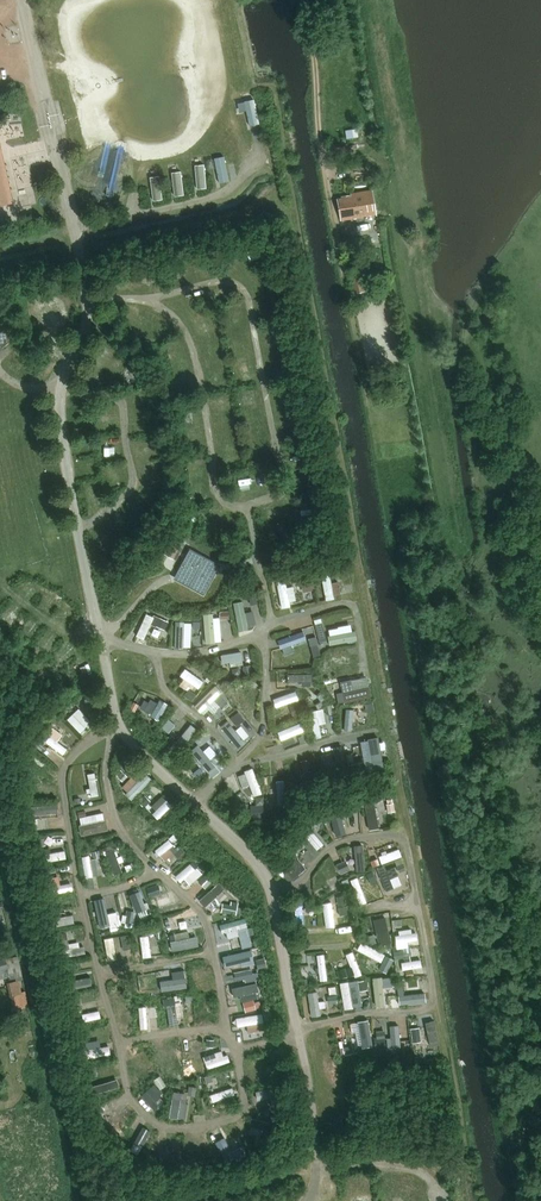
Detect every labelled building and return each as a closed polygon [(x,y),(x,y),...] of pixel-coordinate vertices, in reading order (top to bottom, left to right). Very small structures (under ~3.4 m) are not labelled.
[(253,99),(243,101),(249,125),(259,123),(253,99)] [(357,129),(345,130),(347,139),(358,137),(357,129)] [(224,156),(214,158),(219,183),(229,181),(224,156)] [(8,202),(0,164),(0,204),(8,202)] [(197,188),(206,187),(204,164),(195,165),(197,188)] [(175,195),(184,194),(180,171),(172,172),(175,195)] [(154,199),(162,198),(159,175),(150,177),(154,199)] [(340,221),(376,215),(371,190),(350,194),(350,198),(337,200),(340,221)] [(362,270),(349,273),(352,285),(364,282),(362,270)] [(53,314),(40,321),(47,335),(61,327),(53,314)] [(198,322),(200,334),(217,331),(215,319),(198,322)] [(0,332),(0,349),(13,339),(4,328),(0,332)] [(171,541),(164,554),(173,559),(181,546),(171,541)] [(203,592),(217,566),(191,551),(177,577),(203,592)] [(341,596),(338,580),(334,580),(333,571),(323,573),(328,598),(341,596)] [(278,580),(283,606),(294,604),(289,578),(278,580)] [(243,599),(234,601),(240,629),(257,625),(254,608),(246,610),(243,599)] [(223,640),(222,617),(231,616),(231,610),(204,611),(206,641),(223,640)] [(147,612),(137,634),(147,638),(157,616),(147,612)] [(161,614),(156,622),(166,628),(171,621),(161,614)] [(317,622),(320,640),(327,639),(323,620),(317,622)] [(180,642),(189,643),(191,627),(182,626),(180,642)] [(333,629),(334,636),(351,635),(350,627),(333,629)] [(278,638),(281,647),(309,638),(306,628),(278,638)] [(244,650),(221,652),(222,661),(231,660),(231,664),(245,663),(244,650)] [(353,672),(355,665),(334,659),(332,667),(353,672)] [(185,677),(180,683),(191,691),(195,685),(200,689),(206,680),(186,666),(180,674),(185,677)] [(289,685),(313,683),(313,672),(289,673),(289,685)] [(358,687),(357,677),(336,680),(338,700),(372,696),(370,685),(358,687)] [(216,686),(197,705),(203,710),(216,697),(223,704),(229,698),(216,686)] [(241,701),(247,714),(255,710),(244,688),(230,695),(235,704),(241,701)] [(144,702),(148,692),(143,689),(138,699),(144,702)] [(277,706),(300,698),(296,689),(274,697),(277,706)] [(152,697),(145,710),(160,717),(169,701),(161,696),(158,701),(152,697)] [(82,731),(94,719),(81,705),(69,717),(82,731)] [(328,721),(325,706),(309,709),(315,736),(325,734),(322,722),(328,721)] [(356,715),(360,715),(360,707),(347,707),(346,728),(356,728),(356,715)] [(185,746),(199,728),(192,722),(177,740),(185,746)] [(53,723),(47,730),(52,734),(47,740),(64,753),(69,747),(59,739),(64,732),(53,723)] [(206,732),(190,748),(200,757),(215,741),(206,732)] [(381,735),(372,735),(374,762),(383,761),(381,735)] [(334,766),(347,766),(346,744),(333,745),(334,766)] [(249,768),(243,773),(255,791),(262,786),(249,768)] [(100,771),(90,771),(91,795),(101,794),(100,771)] [(134,796),(148,782),(138,771),(123,785),(134,796)] [(286,780),(278,781),(278,795),(287,794),(286,780)] [(162,796),(151,806),(162,817),(172,807),(162,796)] [(367,801),(368,828),(378,827),(376,801),(367,801)] [(389,802),(391,810),(398,809),(397,801),(389,802)] [(59,803),(28,805),(29,814),(60,812),(59,803)] [(344,832),(343,814),(347,814),(346,803),(331,804),(333,833),(344,832)] [(91,818),(86,819),(87,825),(105,822),(103,808),(90,810),(91,818)] [(128,824),(134,831),(151,818),(146,811),(128,824)] [(171,846),(181,838),(176,833),(157,847),(166,860),(176,853),(171,846)] [(369,868),(367,843),(355,843),(357,869),(369,868)] [(106,850),(115,873),(125,869),(116,846),(106,850)] [(95,857),(103,856),(103,848),(94,849),(94,854),(84,855),(85,876),(96,875),(95,857)] [(398,848),(387,851),(387,852),(371,857),(374,865),(401,856),(398,848)] [(44,860),(70,857),(69,849),(43,852),(44,860)] [(307,869),(296,850),(280,860),(291,878),(307,869)] [(387,890),(403,883),(399,872),(408,868),(403,856),(377,867),(387,890)] [(347,859),(339,863),(342,871),(350,868),(347,859)] [(187,878),(191,883),(203,874),(194,861),(176,874),(182,882),(187,878)] [(329,893),(343,887),(334,865),(325,868),(329,876),(323,878),(329,893)] [(54,891),(72,889),(71,882),(60,883),(59,866),(43,868),(45,886),(53,885),(54,891)] [(219,880),(200,899),(206,906),(226,888),(219,880)] [(134,919),(153,912),(144,887),(129,893),(134,906),(124,910),(130,926),(136,924),(134,919)] [(183,907),(181,899),(174,901),(173,894),(159,898),(163,912),(183,907)] [(336,900),(324,901),(326,926),(337,925),(336,900)] [(237,903),(230,901),(229,905),(221,903),(219,911),(235,914),(235,913),(238,913),(239,908),(236,907),(237,903)] [(306,903),(296,903),(297,922),(307,921),(306,903)] [(374,918),(377,932),(370,934),(371,944),(392,940),(387,915),(374,918)] [(254,945),(248,918),(220,924),(222,932),(227,931),(228,937),(240,934),(243,947),(254,945)] [(419,930),(414,931),(414,928),(396,930),(398,941),(420,938),(419,930)] [(175,933),(176,938),(188,935),(186,930),(175,933)] [(171,938),(172,948),(199,945),(198,936),(171,938)] [(71,945),(74,954),(82,952),(80,943),(71,945)] [(366,951),(384,960),(387,953),(369,944),(366,951)] [(413,959),(413,946),(396,947),(397,960),(413,959)] [(254,948),(222,954),(225,967),(256,962),(254,948)] [(356,949),(347,952),(356,976),(365,973),(356,949)] [(28,1006),(25,991),(20,992),(18,980),(7,982),(6,977),(21,974),(18,957),(0,960),(0,990),(7,989),(9,996),(10,996),(12,1008),(14,1008),(15,1014),(22,1013),(21,1007),(28,1006)] [(402,960),(403,968),(424,966),(423,958),(402,960)] [(338,970),(342,977),(351,973),(348,965),(338,970)] [(239,984),(261,978),(258,966),(236,972),(239,984)] [(368,976),(341,982),(346,1007),(363,1004),(360,989),(370,987),(368,976)] [(234,995),(261,990),(259,981),(232,986),(234,995)] [(385,982),(375,982),(376,1004),(386,1003),(385,982)] [(308,991),(313,1015),(325,1012),(319,988),(308,991)] [(245,1009),(263,1007),(261,991),(243,993),(245,1009)] [(406,1000),(428,998),(428,991),(406,992),(406,1000)] [(178,1015),(182,1014),(181,995),(167,996),(168,1024),(179,1023),(178,1015)] [(198,1002),(199,1020),(218,1019),(218,1004),(208,1005),(208,1011),(201,1011),(201,1002),(198,1002)] [(149,1027),(149,1006),(139,1006),(139,1027),(149,1027)] [(83,1012),(85,1020),(103,1016),(101,1008),(83,1012)] [(267,1019),(276,1017),(274,1009),(265,1011),(267,1019)] [(249,1030),(266,1028),(264,1012),(236,1015),(237,1025),(248,1023),(249,1030)] [(425,1020),(429,1043),(441,1041),(437,1018),(425,1020)] [(360,1038),(369,1038),(369,1020),(361,1020),(360,1038)] [(401,1024),(391,1024),(391,1037),(389,1037),(389,1046),(401,1046),(401,1024)] [(376,1029),(377,1050),(388,1049),(387,1029),(376,1029)] [(415,1039),(424,1036),(422,1030),(413,1033),(415,1039)] [(194,1040),(194,1062),(203,1062),(203,1040),(194,1040)] [(85,1048),(86,1056),(112,1053),(112,1045),(85,1048)] [(178,1045),(168,1046),(169,1053),(164,1054),(166,1068),(181,1066),(178,1045)] [(233,1059),(231,1052),(224,1054),(223,1049),(206,1053),(209,1065),(233,1059)] [(93,1091),(120,1087),(118,1078),(92,1082),(93,1091)] [(216,1078),(208,1080),(213,1100),(237,1094),(235,1086),(219,1090),(216,1078)] [(169,1115),(186,1118),(192,1093),(175,1089),(169,1115)] [(129,1103),(111,1116),(116,1123),(134,1111),(129,1103)] [(200,1138),(212,1168),(223,1164),(211,1134),(200,1138)] [(176,1136),(168,1136),(169,1158),(177,1157),(176,1136)]
